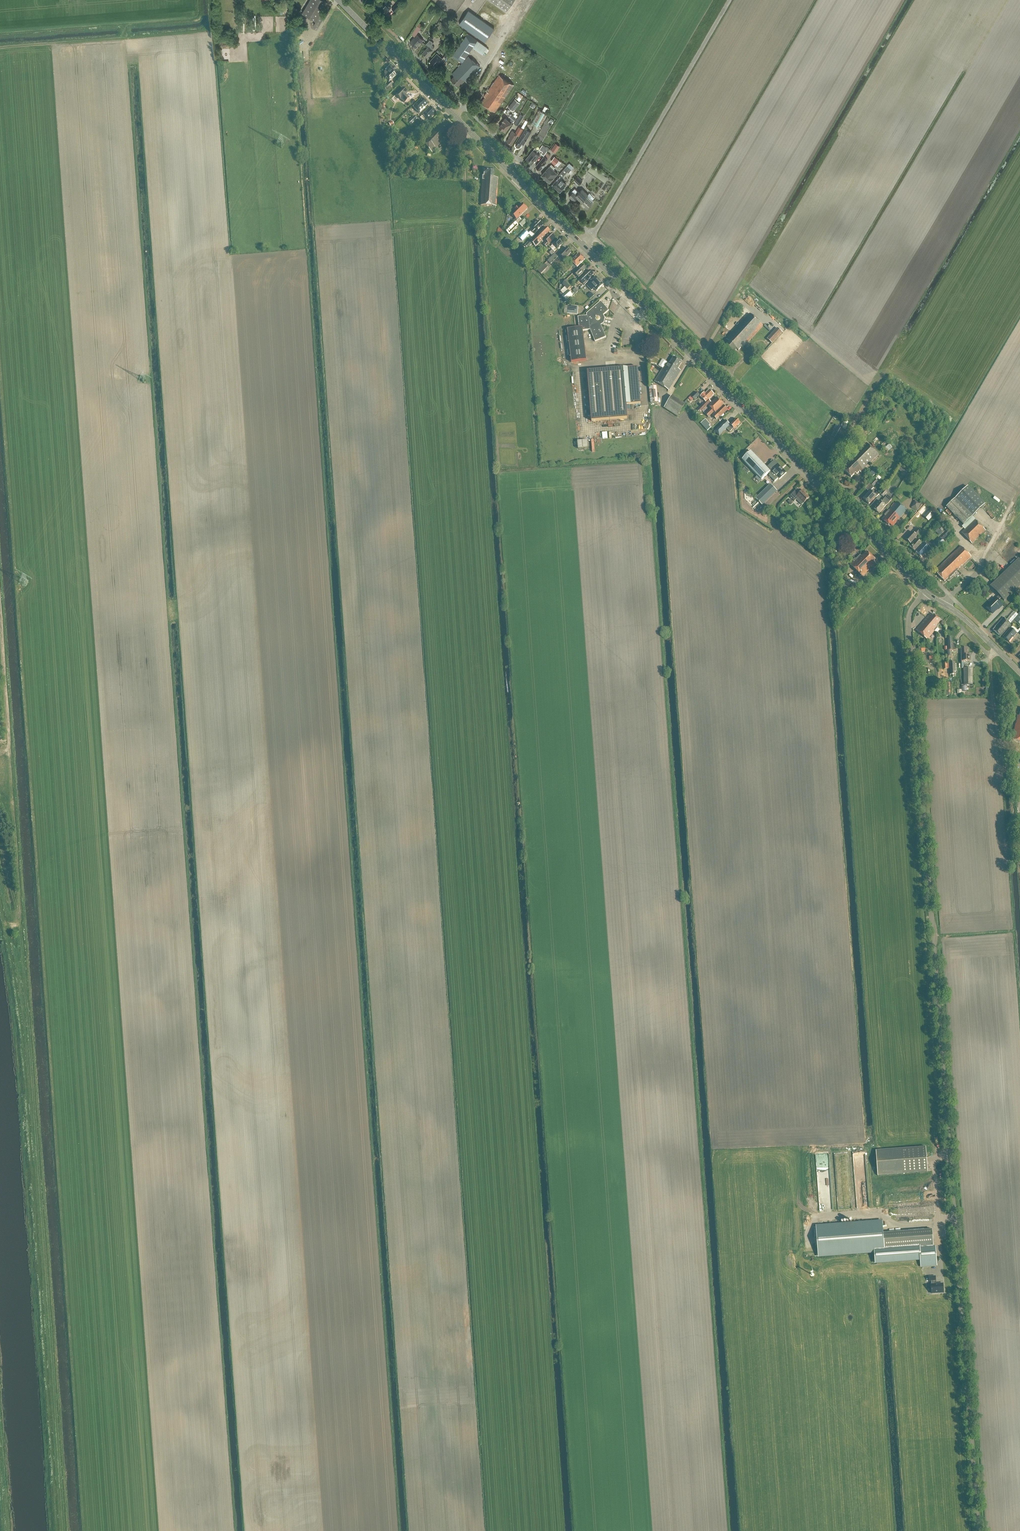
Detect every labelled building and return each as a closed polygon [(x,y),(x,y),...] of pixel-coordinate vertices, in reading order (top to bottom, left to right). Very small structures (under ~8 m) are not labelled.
[(304,12),(322,22),(327,13),(322,11),(325,6),(320,3),(322,0),(311,0),(304,12)] [(379,11),(383,15),(387,11),(388,11),(391,8),(388,5),(391,2),(389,0),(386,3),(379,11)] [(515,0),(490,0),(506,12),(515,0)] [(395,12),(401,6),(398,3),(392,9),(395,12)] [(494,28),(469,10),(459,23),(485,41),(494,28)] [(423,40),(417,34),(421,28),(418,26),(412,35),(415,37),(410,42),(416,48),(423,40)] [(478,40),(469,34),(452,56),(462,63),(478,40)] [(426,44),(429,46),(422,53),(426,57),(433,50),(432,50),(435,48),(432,45),(433,43),(430,40),(426,44)] [(435,67),(443,58),(437,53),(430,61),(435,67)] [(451,80),(457,86),(461,83),(462,84),(465,80),(466,81),(480,67),(469,57),(452,74),(454,76),(451,80)] [(391,82),(398,75),(391,67),(386,72),(384,73),(384,75),(386,77),(384,78),(386,80),(386,81),(389,84),(383,89),(387,92),(394,85),(391,82)] [(481,102),(495,112),(514,85),(498,74),(484,96),(485,97),(481,102)] [(406,95),(407,94),(403,89),(396,96),(400,100),(401,100),(404,104),(409,99),(406,95)] [(424,109),(428,105),(422,99),(413,108),(419,114),(425,109),(424,109)] [(509,107),(513,111),(520,103),(515,99),(509,107)] [(428,121),(436,113),(430,108),(422,116),(425,118),(423,120),(425,122),(427,120),(428,121)] [(541,128),(548,115),(539,109),(531,123),(541,128)] [(512,123),(510,121),(505,118),(503,121),(503,122),(499,127),(503,130),(505,131),(512,123)] [(447,133),(452,128),(445,122),(441,126),(439,124),(421,142),(431,153),(446,138),(445,137),(448,134),(447,133)] [(507,141),(511,145),(518,136),(523,130),(519,127),(515,134),(512,132),(509,136),(510,137),(507,141)] [(516,145),(519,148),(522,143),(523,144),(531,133),(525,129),(516,145)] [(416,137),(408,131),(403,138),(411,144),(416,137)] [(556,153),(560,146),(556,143),(551,150),(556,153)] [(546,148),(544,145),(543,146),(540,149),(543,152),(541,153),(543,155),(549,149),(547,147),(546,148)] [(535,148),(534,148),(533,150),(526,159),(532,164),(535,161),(540,156),(537,153),(538,151),(535,148)] [(536,166),(540,170),(543,167),(544,167),(546,164),(545,163),(548,159),(545,156),(536,166)] [(559,160),(555,156),(550,161),(555,165),(559,160)] [(571,170),(567,166),(559,174),(562,177),(567,171),(569,173),(571,170)] [(589,168),(606,179),(608,178),(591,166),(589,168)] [(542,175),(550,183),(558,174),(549,167),(542,175)] [(496,207),(498,179),(493,179),(493,171),(484,170),(483,177),(482,177),(480,206),(496,207)] [(562,178),(560,176),(559,178),(558,177),(552,185),(560,192),(566,185),(561,180),(562,178)] [(574,179),(575,180),(579,184),(583,181),(578,176),(574,179)] [(590,193),(588,195),(582,189),(579,193),(575,189),(572,192),(573,192),(569,196),(573,201),(577,198),(579,200),(579,199),(587,207),(592,202),(591,200),(594,198),(590,193)] [(521,216),(528,210),(522,204),(518,209),(518,208),(515,211),(516,211),(512,215),(517,220),(521,216)] [(518,226),(514,221),(505,230),(509,235),(518,226)] [(534,235),(543,226),(543,225),(541,224),(539,222),(533,228),(534,230),(532,232),(534,235)] [(536,248),(550,233),(546,228),(540,234),(540,235),(532,244),(536,248)] [(523,241),(529,235),(525,231),(519,238),(523,241)] [(549,245),(556,239),(554,237),(554,236),(553,235),(552,235),(551,234),(545,240),(547,243),(544,245),(546,248),(549,245)] [(531,244),(533,242),(531,240),(525,246),(528,249),(532,245),(531,244)] [(552,256),(563,245),(558,241),(556,243),(555,243),(552,246),(553,246),(550,249),(552,251),(549,254),(552,256)] [(564,260),(571,253),(566,249),(560,255),(564,260)] [(558,258),(555,254),(548,262),(551,265),(558,258)] [(579,261),(582,258),(579,255),(571,262),(572,263),(570,265),(573,268),(577,263),(579,261)] [(577,263),(573,268),(574,269),(576,267),(577,268),(585,261),(582,258),(579,261),(577,263)] [(548,268),(545,265),(538,272),(541,275),(548,268)] [(583,267),(583,266),(574,274),(578,279),(583,274),(582,273),(586,269),(585,269),(585,268),(584,267),(583,267)] [(589,271),(587,274),(580,281),(584,285),(587,282),(589,283),(593,280),(591,278),(593,275),(589,271)] [(603,286),(596,278),(589,284),(590,284),(588,286),(592,291),(594,289),(597,292),(603,286)] [(561,296),(572,286),(567,280),(562,285),(565,288),(561,292),(561,293),(560,294),(561,296)] [(567,302),(573,296),(568,291),(562,297),(567,302)] [(609,311),(601,302),(587,315),(587,317),(578,318),(579,329),(567,330),(571,363),(587,361),(584,337),(583,337),(583,332),(590,331),(595,342),(606,338),(601,325),(603,323),(604,319),(603,317),(609,311)] [(577,315),(578,308),(564,307),(564,314),(577,315)] [(763,327),(750,314),(726,340),(729,343),(723,349),(731,356),(736,350),(738,351),(741,348),(742,349),(747,343),(747,344),(763,327)] [(782,333),(777,329),(767,339),(772,344),(782,333)] [(567,330),(559,331),(560,341),(568,340),(567,330)] [(665,367),(656,383),(669,391),(681,372),(678,370),(682,363),(674,358),(670,365),(668,363),(666,367),(665,367)] [(641,404),(638,368),(587,372),(592,422),(628,419),(626,405),(641,404)] [(651,387),(652,403),(660,403),(659,386),(651,387)] [(711,403),(708,400),(714,395),(709,391),(705,395),(704,394),(701,397),(705,402),(704,403),(705,404),(696,412),(699,415),(711,403)] [(675,396),(667,409),(681,418),(688,405),(675,396)] [(720,418),(728,411),(723,407),(724,406),(717,398),(708,407),(711,410),(706,415),(709,418),(714,413),(715,414),(713,416),(716,420),(719,417),(720,418)] [(710,425),(705,420),(701,424),(707,431),(711,428),(709,426),(710,425)] [(736,420),(730,426),(725,421),(715,432),(719,437),(726,430),(730,433),(734,429),(735,430),(737,428),(737,427),(740,424),(736,420)] [(841,428),(836,426),(833,431),(834,431),(831,436),(835,438),(841,428)] [(831,441),(826,438),(818,450),(822,452),(825,447),(828,449),(830,445),(828,444),(831,441)] [(587,441),(578,442),(578,449),(588,448),(587,441)] [(878,456),(866,444),(849,461),(851,463),(843,471),(851,478),(855,474),(856,475),(859,472),(860,473),(878,456)] [(774,461),(773,462),(772,461),(770,462),(772,464),(767,469),(751,452),(742,460),(762,481),(769,474),(770,475),(771,475),(776,481),(778,479),(779,480),(786,474),(774,461)] [(881,479),(878,476),(870,485),(873,488),(881,479)] [(777,492),(770,485),(756,499),(762,506),(777,492)] [(985,505),(968,487),(946,508),(964,526),(985,505)] [(800,494),(798,492),(796,490),(789,497),(795,502),(797,500),(802,506),(809,499),(804,494),(805,494),(803,491),(800,494)] [(869,505),(876,497),(877,498),(880,494),(877,492),(874,495),(871,492),(863,500),(869,505)] [(883,502),(882,504),(879,502),(873,509),(879,514),(887,505),(892,500),(887,496),(883,502)] [(917,512),(921,504),(915,501),(911,509),(917,512)] [(890,525),(892,527),(906,511),(897,503),(889,511),(884,516),(885,517),(882,520),(889,526),(890,525)] [(929,511),(924,517),(928,521),(934,515),(929,511)] [(985,531),(975,520),(961,533),(972,544),(985,531)] [(918,530),(914,535),(912,533),(906,540),(911,544),(921,533),(918,530)] [(949,538),(945,535),(941,539),(940,538),(934,545),(939,550),(945,543),(944,543),(949,538)] [(926,541),(924,544),(916,553),(921,559),(925,554),(926,555),(931,550),(932,549),(931,546),(926,541)] [(953,575),(954,574),(957,572),(971,557),(961,547),(936,571),(939,574),(938,575),(944,582),(949,578),(950,579),(953,575)] [(862,577),(875,564),(874,562),(875,560),(867,552),(862,558),(860,556),(856,560),(855,560),(853,562),(854,563),(850,566),(862,577)] [(1019,559),(990,587),(999,596),(996,599),(995,598),(993,601),(992,601),(990,603),(986,608),(993,615),(998,610),(999,610),(1003,606),(998,601),(1001,599),(1004,602),(1019,587),(1019,560),(1019,559)] [(853,596),(848,590),(843,596),(847,601),(853,596)] [(929,615),(916,631),(927,640),(938,628),(936,627),(940,621),(934,615),(932,617),(929,615)] [(1012,626),(1010,624),(1004,618),(996,627),(997,627),(993,631),(1000,638),(1005,633),(1006,633),(1012,626)] [(1003,638),(1009,643),(1013,638),(1017,635),(1011,629),(1003,638)] [(952,645),(952,638),(947,638),(948,651),(948,658),(952,657),(951,651),(956,651),(955,645),(952,645)] [(971,656),(967,656),(967,648),(961,649),(961,662),(971,662),(971,656)] [(964,686),(973,686),(972,669),(964,669),(964,686)] [(1019,716),(1017,722),(1016,722),(1012,740),(1019,742),(1019,717),(1019,716)] [(878,1176),(928,1173),(926,1147),(876,1151),(878,1176)] [(921,1267),(937,1266),(937,1262),(936,1252),(931,1252),(931,1249),(934,1249),(932,1230),(883,1234),(882,1222),(817,1227),(819,1257),(875,1253),(876,1263),(920,1260),(921,1267)] [(931,1285),(931,1294),(944,1293),(943,1284),(936,1285),(936,1281),(936,1277),(929,1277),(929,1281),(931,1281),(931,1285)]
